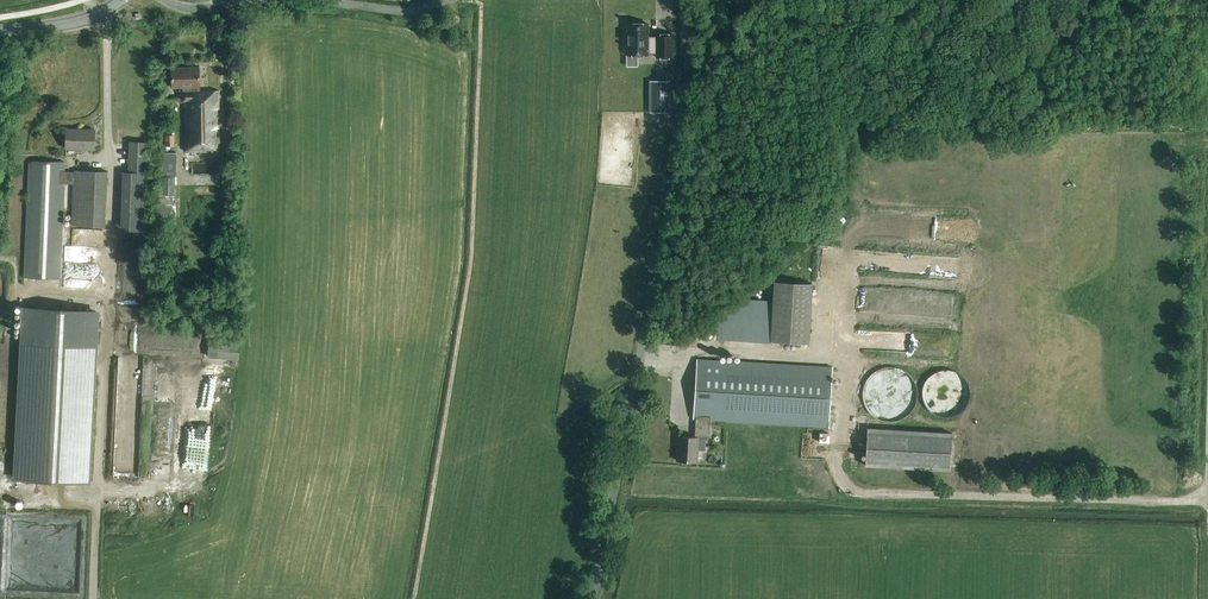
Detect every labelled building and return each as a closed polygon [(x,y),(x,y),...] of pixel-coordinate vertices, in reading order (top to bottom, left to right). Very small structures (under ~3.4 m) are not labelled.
[(648,37),(648,22),(625,22),(625,27),(624,27),(624,36),(625,36),(626,56),(648,55),(648,53),(655,53),(655,58),(673,58),(673,33),(655,33),(655,37),(648,37)] [(218,90),(206,91),(200,91),(200,86),(199,67),(172,68),(172,87),(183,87),(183,92),(182,92),(182,101),(184,101),(185,151),(219,151),(218,90)] [(670,111),(670,80),(656,81),(656,92),(653,92),(653,111),(670,111)] [(67,129),(66,148),(95,149),(95,130),(67,129)] [(166,146),(174,146),(174,135),(166,135),(166,146)] [(120,170),(119,229),(140,230),(141,200),(139,200),(139,183),(146,183),(147,140),(127,140),(126,170),(120,170)] [(162,152),(160,195),(174,195),(176,153),(162,152)] [(27,190),(24,277),(60,278),(64,190),(64,184),(74,184),(74,190),(72,224),(106,226),(107,190),(108,171),(74,170),(74,171),(65,171),(65,162),(29,161),(27,190)] [(172,196),(160,195),(158,195),(157,221),(171,222),(172,196)] [(773,281),(772,302),(770,341),(809,343),(812,283),(773,281)] [(770,341),(772,302),(737,300),(716,312),(714,338),(770,341)] [(14,481),(89,485),(99,311),(23,307),(14,481)] [(207,357),(238,359),(240,337),(209,335),(207,357)] [(828,427),(832,368),(697,359),(693,419),(696,419),(694,437),(678,436),(676,460),(696,462),(698,438),(709,439),(710,420),(828,427)] [(866,381),(864,388),(863,395),(864,402),(866,409),(871,414),(876,419),(883,421),(890,422),(897,421),(904,419),(910,414),(914,409),(917,402),(918,395),(917,388),(914,381),(910,375),(904,371),(897,368),(890,367),(883,368),(876,371),(871,375),(866,381)] [(864,466),(949,471),(951,433),(867,428),(864,466)]
